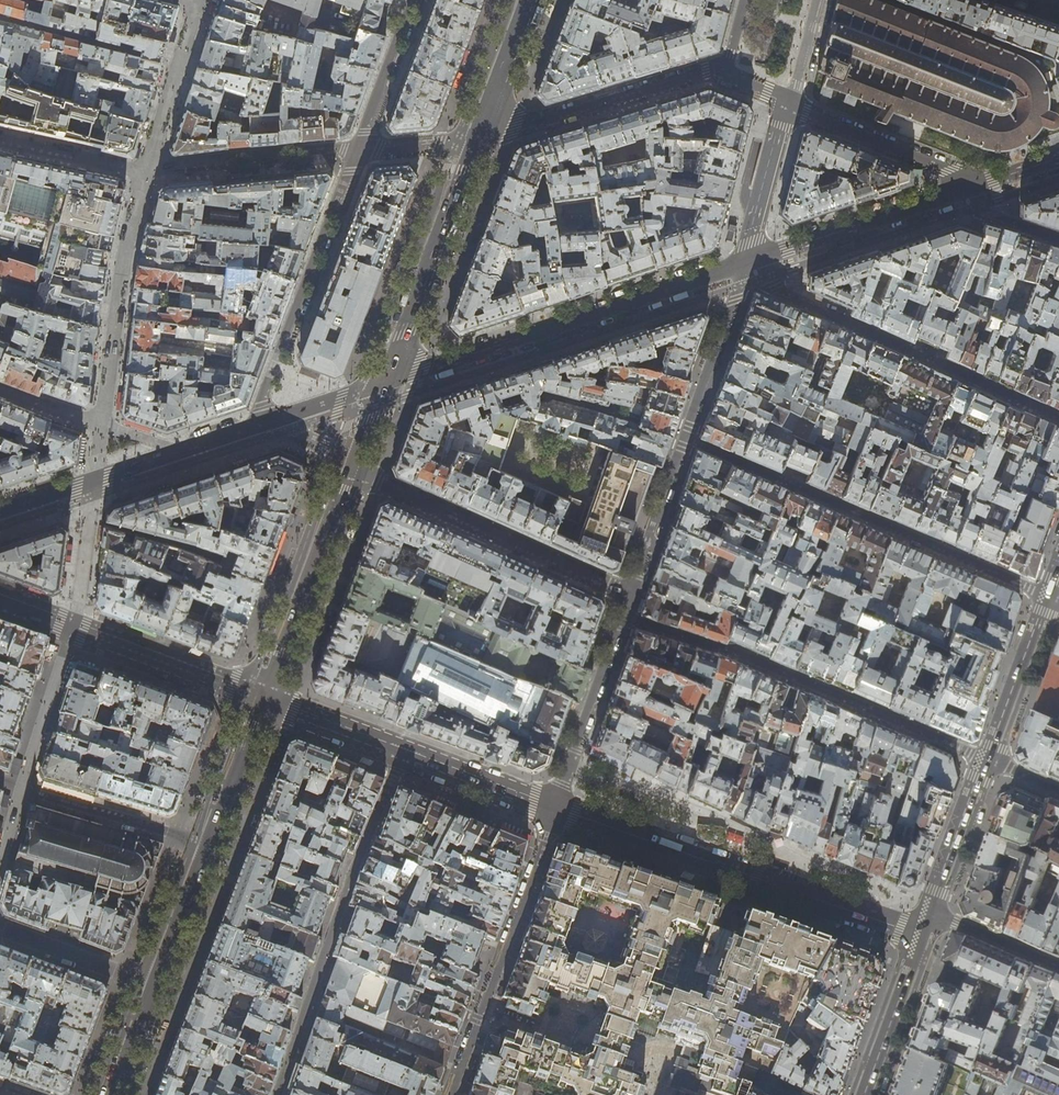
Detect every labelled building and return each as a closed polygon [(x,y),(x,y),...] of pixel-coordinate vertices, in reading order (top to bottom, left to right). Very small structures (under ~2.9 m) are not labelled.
[(7,15),(24,19),(28,0),(0,0),(0,13),(7,15)] [(24,19),(33,21),(48,25),(52,8),(54,0),(28,0),(24,19)] [(52,8),(48,25),(70,31),(95,39),(100,21),(102,21),(107,0),(54,0),(52,8)] [(134,0),(107,0),(102,21),(116,24),(114,31),(125,35),(130,17),(134,0)] [(130,17),(171,27),(175,15),(177,7),(176,6),(155,0),(134,0),(130,17)] [(217,3),(257,16),(259,8),(243,0),(218,0),(217,3)] [(259,8),(263,0),(243,0),(259,8)] [(302,10),(295,39),(312,42),(316,29),(312,28),(320,0),(273,0),(302,10)] [(342,4),(340,12),(360,19),(366,0),(329,0),(342,4)] [(360,19),(358,27),(373,33),(378,34),(384,17),(387,11),(389,3),(390,0),(366,0),(360,19)] [(422,32),(464,48),(470,33),(482,0),(434,0),(430,13),(422,32)] [(618,26),(642,34),(645,27),(655,0),(571,0),(562,23),(556,40),(585,51),(588,53),(590,56),(599,86),(617,81),(633,76),(618,26)] [(727,13),(677,0),(655,0),(645,27),(657,30),(674,25),(686,28),(688,20),(691,21),(689,27),(687,29),(696,57),(709,53),(717,51),(722,32),(727,13)] [(727,13),(730,0),(677,0),(727,13)] [(1021,145),(1027,141),(1031,137),(1035,133),(1039,128),(1041,124),(1047,127),(1047,129),(1048,129),(1049,127),(1050,128),(1053,128),(1055,127),(1056,128),(1057,128),(1056,126),(1057,125),(1058,124),(1058,122),(1058,120),(1058,118),(1058,116),(1057,115),(1054,113),(1055,112),(1053,111),(1053,113),(1046,110),(1047,106),(1058,102),(1058,93),(1057,87),(1056,86),(1055,86),(1053,86),(1052,88),(1052,89),(1053,93),(1047,94),(1045,87),(1043,81),(1041,77),(1037,71),(1032,66),(1027,62),(1019,57),(882,1),(878,0),(836,0),(830,23),(830,24),(829,26),(830,27),(828,33),(827,39),(826,39),(825,42),(825,43),(818,71),(822,73),(823,73),(826,74),(823,84),(819,94),(831,98),(835,89),(844,93),(841,101),(852,105),(855,97),(875,105),(869,118),(884,123),(886,120),(888,117),(891,111),(915,121),(985,148),(990,149),(996,150),(1004,150),(1004,151),(1005,151),(1005,150),(1009,149),(1013,148),(1014,147),(1020,145),(1020,146),(1021,146),(1021,145)] [(940,16),(946,0),(899,0),(940,16)] [(992,5),(982,2),(976,0),(946,0),(940,16),(948,19),(951,12),(958,15),(956,16),(955,17),(955,19),(955,20),(957,21),(956,23),(972,29),(973,26),(974,26),(976,26),(977,25),(983,28),(983,27),(986,18),(987,18),(992,5)] [(216,7),(214,14),(243,24),(243,25),(252,29),(257,16),(217,3),(216,7)] [(1008,10),(1011,11),(1012,11),(1014,12),(1016,13),(1018,13),(1019,13),(1020,13),(1022,9),(1023,8),(1022,8),(1018,7),(1015,5),(1013,5),(1012,4),(1011,5),(1011,6),(1008,9),(1008,10)] [(1058,39),(1058,27),(998,8),(992,5),(987,18),(986,18),(983,27),(983,28),(981,32),(1002,40),(1004,35),(1012,38),(1010,43),(1033,52),(1052,60),(1058,39)] [(210,27),(206,39),(246,46),(253,29),(252,29),(243,25),(243,24),(214,14),(210,27)] [(169,35),(171,27),(130,17),(125,35),(132,36),(133,33),(143,35),(167,41),(169,35)] [(6,64),(15,24),(0,20),(0,63),(6,64)] [(165,49),(167,41),(143,35),(133,33),(132,36),(125,35),(114,31),(116,24),(102,21),(100,21),(95,39),(113,43),(118,44),(119,42),(129,45),(129,47),(142,50),(141,53),(140,56),(161,61),(161,59),(165,49)] [(41,45),(40,45),(43,31),(29,28),(15,24),(6,64),(12,70),(13,72),(28,87),(40,61),(41,45)] [(686,28),(674,25),(657,30),(667,66),(692,58),(696,57),(687,29),(686,28)] [(667,66),(657,30),(645,27),(642,34),(618,26),(633,76),(640,74),(664,67),(667,66)] [(385,37),(378,34),(373,33),(358,27),(354,38),(346,63),(373,69),(376,61),(385,37)] [(246,46),(206,39),(203,48),(198,62),(196,68),(219,72),(221,65),(240,68),(239,75),(265,80),(267,72),(274,73),(277,61),(274,57),(270,56),(271,51),(276,52),(281,59),(282,53),(277,52),(282,37),(253,29),(246,46)] [(320,107),(336,109),(356,114),(364,93),(373,69),(346,63),(354,38),(316,29),(312,42),(295,39),(282,37),(277,52),(282,53),(281,59),(278,74),(279,74),(277,82),(278,82),(281,82),(281,83),(300,87),(299,105),(320,107)] [(40,45),(41,45),(78,54),(78,52),(81,41),(67,38),(43,31),(40,45)] [(416,50),(408,70),(450,87),(450,86),(455,72),(458,65),(464,48),(422,32),(416,50)] [(535,93),(545,103),(599,86),(590,56),(588,53),(585,51),(556,40),(545,66),(535,93)] [(159,66),(161,61),(140,56),(126,52),(94,44),(81,41),(78,52),(123,64),(124,62),(158,72),(159,66)] [(156,78),(158,72),(124,62),(123,64),(78,52),(78,54),(41,45),(40,61),(59,66),(102,77),(105,66),(110,67),(110,71),(115,72),(117,71),(117,69),(121,70),(118,81),(151,91),(152,91),(154,85),(156,78)] [(1052,60),(1033,52),(1031,58),(1051,66),(1055,78),(1054,78),(1057,87),(1058,93),(1058,62),(1052,60)] [(102,150),(103,150),(131,158),(133,157),(136,146),(138,141),(140,132),(144,119),(115,111),(98,107),(95,107),(71,101),(50,95),(59,66),(40,61),(28,87),(13,72),(11,78),(9,79),(3,77),(5,69),(12,70),(6,64),(0,63),(0,92),(49,110),(94,120),(93,124),(103,128),(104,124),(107,125),(105,132),(103,140),(94,137),(94,134),(90,133),(89,135),(53,126),(0,113),(0,125),(21,129),(90,144),(102,147),(101,150),(102,150)] [(146,112),(148,106),(147,106),(149,98),(151,91),(118,81),(102,77),(59,66),(50,95),(71,101),(95,107),(98,107),(115,111),(144,119),(146,112)] [(239,75),(219,72),(196,68),(190,88),(184,107),(190,111),(210,119),(229,122),(240,123),(239,119),(242,115),(248,114),(261,113),(269,88),(276,89),(278,82),(277,82),(265,80),(239,75)] [(429,129),(435,125),(442,108),(447,94),(450,87),(408,70),(399,93),(387,126),(392,132),(406,131),(429,129)] [(462,74),(455,72),(450,86),(457,89),(462,74)] [(286,142),(299,141),(299,105),(300,87),(281,83),(279,112),(280,130),(276,131),(276,143),(286,142)] [(750,112),(746,104),(707,89),(703,90),(693,93),(701,117),(706,115),(719,121),(718,122),(718,123),(719,124),(719,126),(712,123),(710,129),(703,125),(700,138),(718,139),(716,144),(739,152),(746,128),(750,112)] [(701,117),(693,93),(677,98),(655,104),(658,119),(664,118),(666,124),(660,124),(661,137),(700,138),(703,125),(701,117)] [(663,155),(661,137),(660,124),(658,119),(655,104),(645,107),(618,115),(593,123),(582,126),(587,143),(591,142),(592,145),(594,147),(591,148),(590,146),(588,147),(593,165),(600,190),(610,189),(609,184),(617,182),(618,187),(642,184),(642,179),(654,179),(654,166),(652,155),(663,155)] [(308,140),(322,139),(320,107),(299,105),(299,141),(308,140)] [(170,150),(171,153),(173,154),(203,151),(226,148),(226,133),(227,133),(229,122),(210,119),(190,111),(184,107),(176,131),(170,150)] [(330,138),(338,138),(336,109),(320,107),(322,139),(330,138)] [(343,137),(349,132),(354,119),(356,114),(336,109),(338,138),(343,137)] [(279,112),(261,113),(248,114),(249,132),(276,131),(280,130),(279,112)] [(245,146),(249,146),(249,132),(241,132),(240,123),(229,122),(227,133),(226,133),(226,148),(233,147),(245,146)] [(587,143),(582,126),(566,131),(547,137),(556,161),(558,170),(572,168),(572,165),(568,166),(567,160),(570,159),(570,161),(573,160),(576,160),(577,167),(593,165),(588,147),(587,143)] [(848,170),(856,148),(840,141),(809,129),(801,133),(798,146),(793,164),(824,173),(825,170),(823,166),(822,166),(822,164),(823,164),(824,166),(825,167),(828,167),(830,166),(840,170),(838,177),(844,178),(845,176),(848,170)] [(266,144),(276,143),(276,131),(249,132),(249,146),(266,144)] [(600,190),(593,165),(577,167),(572,168),(558,170),(556,161),(547,137),(543,138),(537,140),(547,163),(545,164),(548,184),(551,201),(594,196),(599,231),(640,226),(640,193),(643,193),(642,184),(618,187),(610,189),(600,190)] [(736,164),(738,158),(739,152),(716,144),(718,139),(700,138),(661,137),(663,155),(652,155),(654,166),(709,173),(732,180),(736,164)] [(547,163),(537,140),(526,143),(519,145),(513,151),(507,169),(504,175),(537,187),(548,184),(545,164),(547,163)] [(910,183),(910,169),(883,158),(856,148),(848,170),(855,173),(854,176),(849,178),(849,177),(845,176),(844,178),(853,202),(869,196),(910,183)] [(10,176),(15,156),(0,153),(0,173),(10,176)] [(31,159),(15,156),(10,176),(46,185),(51,164),(31,159)] [(63,166),(51,164),(46,185),(49,186),(50,181),(57,182),(56,188),(86,197),(90,181),(85,180),(86,171),(63,166)] [(366,181),(361,193),(403,209),(411,189),(416,175),(408,164),(392,166),(376,167),(369,172),(366,181)] [(780,214),(790,223),(821,213),(853,202),(844,178),(838,177),(836,176),(832,175),(824,173),(793,164),(784,198),(780,214)] [(731,183),(732,180),(709,173),(654,166),(654,179),(642,179),(642,184),(643,193),(658,191),(703,197),(726,203),(731,183)] [(105,175),(86,171),(85,180),(90,181),(124,189),(125,186),(123,182),(121,179),(105,175)] [(310,173),(294,175),(293,187),(292,202),(286,202),(286,206),(282,205),(284,187),(273,187),(271,208),(277,209),(276,214),(316,219),(324,199),(332,178),(327,172),(310,173)] [(121,204),(86,197),(56,188),(49,186),(46,185),(10,176),(0,173),(0,220),(54,235),(58,220),(113,235),(115,227),(118,214),(121,204)] [(246,179),(211,182),(212,192),(227,193),(228,205),(270,209),(271,208),(273,187),(284,187),(293,187),(294,175),(256,178),(255,178),(254,179),(251,179),(248,179),(247,179),(246,179)] [(493,205),(533,220),(553,217),(551,201),(548,184),(537,187),(504,175),(502,180),(493,205)] [(123,196),(124,189),(90,181),(86,197),(121,204),(123,196)] [(159,194),(158,198),(176,199),(177,200),(199,202),(201,191),(212,192),(211,182),(185,185),(168,186),(164,188),(161,191),(159,194)] [(157,201),(156,206),(192,210),(191,227),(192,227),(190,237),(207,239),(220,240),(220,241),(267,244),(268,237),(272,237),(273,233),(276,233),(276,230),(275,230),(276,228),(291,230),(291,235),(278,234),(277,243),(277,245),(304,250),(310,235),(316,219),(276,214),(270,214),(270,209),(228,205),(227,193),(212,192),(201,191),(199,202),(177,200),(176,199),(158,198),(157,201)] [(710,250),(715,244),(719,229),(726,203),(703,197),(658,191),(643,193),(640,193),(640,226),(654,268),(660,266),(710,250)] [(1021,204),(1021,217),(1058,230),(1058,191),(1021,204)] [(356,206),(351,220),(393,236),(399,222),(403,209),(361,193),(356,206)] [(487,220),(481,236),(510,247),(536,243),(533,220),(493,205),(487,220)] [(156,208),(152,224),(191,227),(192,210),(156,206),(156,208)] [(533,220),(536,243),(510,247),(511,255),(511,262),(512,281),(513,284),(522,313),(543,306),(566,298),(560,273),(560,264),(559,251),(557,234),(557,235),(553,217),(533,220)] [(110,251),(54,235),(0,220),(0,237),(107,267),(109,258),(110,251)] [(112,243),(113,235),(58,220),(54,235),(110,251),(112,243)] [(345,236),(339,252),(381,268),(387,251),(393,236),(351,220),(345,236)] [(147,225),(144,233),(182,238),(189,239),(190,237),(192,227),(191,227),(152,224),(147,223),(147,225)] [(985,224),(982,233),(955,300),(953,305),(965,311),(976,315),(988,321),(989,315),(990,310),(978,305),(978,304),(977,304),(975,309),(969,305),(962,301),(967,288),(968,288),(973,274),(979,276),(974,291),(973,296),(980,298),(987,270),(1001,228),(987,224),(985,224)] [(955,300),(982,233),(957,225),(943,229),(923,236),(927,250),(916,282),(932,288),(955,300)] [(599,267),(605,285),(632,276),(654,268),(640,226),(599,231),(597,232),(599,267)] [(1014,232),(1001,228),(987,270),(980,298),(978,304),(978,305),(990,310),(1004,268),(1004,264),(1016,232),(1014,232)] [(599,267),(597,232),(557,234),(559,251),(567,250),(568,263),(560,264),(560,273),(566,298),(572,296),(599,287),(605,285),(599,267)] [(1049,245),(1033,240),(1031,239),(1031,237),(1016,232),(1004,264),(1004,268),(990,310),(989,315),(1002,320),(1016,327),(1028,332),(1029,332),(1031,325),(1033,321),(1047,289),(1036,281),(1049,245)] [(143,238),(140,253),(172,259),(196,260),(227,263),(263,267),(266,268),(273,250),(269,249),(271,244),(267,244),(220,241),(220,240),(207,239),(206,251),(198,251),(198,252),(179,249),(182,238),(144,233),(143,238)] [(511,255),(510,247),(481,236),(476,250),(469,267),(502,280),(512,284),(513,284),(512,281),(511,262),(509,262),(508,263),(508,264),(508,265),(503,262),(505,256),(511,255)] [(859,295),(853,308),(850,315),(861,320),(879,327),(894,285),(913,292),(915,283),(916,282),(927,250),(923,236),(920,237),(879,251),(879,253),(876,260),(872,258),(866,272),(859,295)] [(107,267),(0,237),(0,255),(52,271),(105,284),(106,275),(107,267)] [(301,259),(304,250),(277,245),(276,245),(273,250),(266,268),(294,279),(301,259)] [(1049,245),(1036,281),(1047,289),(1058,260),(1058,249),(1051,246),(1049,245)] [(808,275),(808,288),(824,296),(845,305),(850,315),(853,308),(859,295),(866,272),(872,258),(876,260),(879,253),(879,251),(846,262),(808,275)] [(334,375),(342,371),(350,350),(369,298),(381,268),(339,252),(327,283),(308,334),(299,356),(303,364),(334,375)] [(138,261),(138,264),(172,270),(209,272),(226,275),(227,263),(196,260),(195,268),(185,266),(183,264),(172,262),(172,259),(140,253),(138,261)] [(100,301),(59,292),(60,285),(49,281),(52,271),(0,255),(0,309),(2,304),(4,303),(6,302),(51,314),(97,326),(99,313),(100,301)] [(1047,289),(1033,321),(1047,327),(1058,294),(1058,260),(1047,289)] [(282,308),(294,279),(266,268),(263,267),(227,263),(226,275),(225,288),(222,310),(237,313),(241,284),(251,284),(259,287),(248,315),(256,316),(253,331),(252,341),(268,348),(282,308)] [(136,275),(134,285),(190,292),(191,287),(186,285),(182,284),(182,280),(188,280),(190,278),(202,279),(204,281),(215,283),(215,287),(216,287),(215,293),(193,291),(193,292),(191,307),(220,309),(222,310),(225,288),(226,275),(209,272),(172,270),(138,264),(136,275)] [(500,287),(502,280),(469,267),(460,292),(447,324),(457,334),(522,313),(513,284),(512,284),(509,292),(491,299),(490,298),(489,296),(488,296),(492,288),(495,289),(500,287)] [(104,291),(105,284),(52,271),(49,281),(60,285),(59,292),(100,301),(103,301),(104,291)] [(894,285),(879,327),(898,336),(912,342),(914,336),(932,288),(916,282),(915,283),(913,292),(894,285)] [(132,300),(135,301),(168,305),(190,307),(191,307),(193,292),(190,292),(134,285),(132,298),(132,300)] [(917,337),(937,346),(953,305),(955,300),(932,288),(914,336),(917,337)] [(751,303),(748,312),(774,322),(777,317),(779,318),(778,320),(783,322),(784,319),(786,320),(784,326),(793,329),(800,311),(786,305),(755,292),(751,303)] [(1047,327),(1045,331),(1057,335),(1058,330),(1058,294),(1047,327)] [(134,315),(133,317),(173,322),(178,322),(205,326),(235,329),(242,330),(253,331),(256,316),(248,315),(237,313),(222,310),(220,309),(219,318),(189,315),(190,307),(168,305),(135,301),(134,315)] [(89,385),(91,368),(95,340),(97,326),(51,314),(6,302),(4,303),(2,304),(0,309),(0,323),(15,328),(6,351),(10,353),(37,365),(43,368),(71,380),(89,385)] [(946,350),(949,351),(960,320),(965,311),(953,305),(937,346),(946,350)] [(706,317),(701,311),(674,320),(646,329),(654,352),(664,349),(662,343),(667,341),(669,343),(671,343),(672,342),(674,345),(694,352),(696,345),(697,343),(706,317)] [(818,319),(800,311),(793,329),(813,338),(802,367),(811,371),(819,351),(828,323),(818,319)] [(956,362),(958,363),(967,339),(976,315),(965,311),(960,320),(949,351),(946,358),(956,362)] [(774,322),(748,312),(742,329),(741,331),(741,332),(762,340),(758,350),(772,356),(774,351),(781,354),(780,358),(802,367),(813,338),(793,329),(784,326),(774,322)] [(960,364),(969,368),(983,332),(988,321),(976,315),(967,339),(958,363),(960,364)] [(979,373),(981,374),(991,346),(991,345),(997,332),(1002,320),(989,315),(988,321),(983,332),(969,368),(979,373)] [(172,327),(173,322),(133,317),(131,334),(129,349),(157,352),(158,342),(159,335),(176,339),(177,328),(172,327)] [(984,375),(997,381),(1007,353),(1016,327),(1002,320),(997,332),(1006,336),(1001,349),(991,345),(991,346),(981,374),(984,375)] [(177,328),(176,339),(203,342),(205,326),(178,322),(177,328)] [(0,381),(7,364),(10,353),(6,351),(15,328),(0,323),(0,325),(2,326),(3,327),(5,329),(5,331),(5,332),(0,331),(0,381)] [(831,324),(828,323),(819,351),(830,355),(829,358),(827,358),(826,359),(824,359),(823,360),(822,363),(814,383),(811,382),(809,387),(806,386),(812,371),(811,371),(802,367),(790,398),(805,404),(820,410),(822,406),(840,361),(852,333),(831,324)] [(1044,331),(1031,325),(1029,332),(1032,333),(1033,332),(1042,336),(1044,331)] [(205,326),(203,342),(233,345),(234,338),(235,329),(205,326)] [(999,382),(1012,387),(1032,333),(1029,332),(1028,332),(1016,327),(1007,353),(997,381),(999,382)] [(656,371),(658,364),(654,352),(646,329),(627,335),(609,341),(617,366),(635,367),(634,362),(644,359),(645,364),(642,368),(656,371)] [(232,356),(230,370),(245,371),(257,376),(260,368),(261,366),(262,362),(264,357),(265,356),(265,355),(268,348),(252,341),(253,331),(242,330),(241,339),(234,338),(233,345),(233,347),(232,351),(232,356)] [(1032,333),(1012,387),(1028,394),(1043,402),(1051,380),(1058,384),(1058,362),(1058,361),(1058,330),(1057,335),(1045,331),(1044,331),(1042,336),(1033,332),(1032,333)] [(740,335),(732,356),(751,365),(749,370),(760,375),(758,381),(756,384),(780,394),(781,395),(781,393),(790,398),(802,367),(780,358),(772,356),(758,350),(762,340),(741,332),(740,335)] [(862,337),(852,333),(840,361),(847,364),(850,357),(859,362),(856,368),(865,373),(871,376),(872,373),(866,370),(868,368),(869,365),(864,363),(872,342),(862,337)] [(159,335),(158,342),(202,351),(232,356),(232,351),(233,345),(203,342),(176,339),(159,335)] [(53,346),(57,348),(58,344),(52,342),(53,340),(49,339),(48,342),(54,344),(53,346)] [(656,371),(642,368),(635,367),(617,366),(609,341),(588,348),(552,360),(557,374),(559,374),(568,375),(581,376),(582,375),(583,376),(595,378),(606,380),(637,385),(638,374),(657,378),(653,389),(685,396),(690,383),(690,381),(684,379),(656,371)] [(202,351),(158,342),(157,352),(187,356),(202,357),(202,351)] [(887,348),(872,342),(864,363),(869,365),(868,368),(878,373),(878,374),(881,375),(878,380),(888,385),(901,355),(887,348)] [(694,352),(674,345),(664,349),(654,352),(658,364),(656,371),(684,379),(685,377),(694,352)] [(129,351),(126,371),(151,375),(151,376),(158,377),(160,363),(185,366),(187,356),(157,352),(129,349),(129,351)] [(202,357),(200,366),(230,370),(232,356),(202,351),(202,357)] [(10,353),(7,364),(33,375),(37,365),(10,353)] [(941,416),(947,403),(957,380),(929,367),(901,355),(888,385),(878,380),(871,376),(865,373),(856,368),(847,364),(840,361),(822,406),(870,426),(885,432),(897,438),(928,452),(936,431),(940,420),(941,416)] [(202,357),(187,356),(185,366),(184,373),(192,374),(191,376),(189,375),(189,379),(198,379),(213,381),(223,383),(229,381),(230,370),(200,366),(202,357)] [(731,360),(724,380),(788,409),(787,410),(791,411),(800,416),(805,404),(790,398),(781,393),(781,395),(780,394),(778,398),(752,386),(754,380),(758,381),(760,375),(749,370),(751,365),(732,356),(732,357),(731,360)] [(561,377),(559,377),(559,374),(557,374),(552,360),(535,365),(495,378),(476,384),(490,429),(498,410),(516,417),(542,425),(543,420),(533,417),(538,402),(537,397),(537,394),(541,388),(559,392),(578,397),(583,376),(582,375),(581,376),(568,375),(567,381),(561,379),(561,377)] [(184,426),(187,425),(180,404),(179,403),(180,400),(183,378),(184,373),(185,366),(160,363),(158,377),(162,377),(160,389),(159,396),(153,427),(166,432),(184,426)] [(20,388),(37,395),(43,379),(39,377),(33,375),(7,364),(0,381),(20,388)] [(88,393),(89,385),(71,380),(43,368),(39,377),(43,379),(37,395),(38,395),(50,392),(55,394),(84,404),(87,403),(88,393)] [(233,409),(246,405),(255,380),(257,376),(245,371),(230,370),(229,381),(223,383),(213,381),(211,399),(216,415),(233,409)] [(151,375),(126,371),(124,389),(121,411),(124,415),(126,418),(153,427),(159,396),(154,395),(154,391),(155,391),(155,388),(160,389),(162,377),(158,377),(151,376),(151,375)] [(674,429),(678,416),(645,406),(637,404),(638,402),(634,400),(635,396),(637,386),(637,385),(606,380),(605,387),(593,384),(595,378),(583,376),(578,397),(602,404),(607,405),(609,401),(629,405),(629,406),(627,414),(634,417),(641,419),(641,422),(639,425),(671,436),(673,434),(674,429)] [(191,423),(216,415),(211,399),(213,381),(198,379),(189,379),(183,378),(180,400),(188,401),(188,402),(180,404),(187,425),(191,423)] [(716,397),(710,411),(752,429),(752,430),(761,433),(766,418),(774,422),(779,424),(787,410),(788,409),(724,380),(723,379),(716,396),(716,397)] [(970,386),(957,380),(947,403),(941,416),(940,420),(943,421),(945,417),(957,423),(972,387),(970,386)] [(1051,380),(1043,402),(1058,409),(1058,384),(1051,380)] [(490,429),(476,384),(458,390),(439,396),(448,422),(449,428),(465,432),(461,418),(466,416),(471,433),(487,437),(490,429)] [(683,400),(685,396),(653,389),(637,386),(635,396),(647,399),(645,406),(678,416),(683,400)] [(990,396),(972,387),(957,423),(954,430),(943,458),(955,463),(964,468),(972,448),(973,444),(968,442),(970,437),(975,439),(979,429),(992,397),(990,396)] [(448,422),(439,396),(418,403),(412,418),(406,433),(429,441),(445,446),(446,442),(440,441),(438,443),(437,442),(443,426),(443,424),(448,422)] [(1005,403),(992,397),(979,429),(988,432),(980,451),(972,448),(964,468),(967,470),(968,469),(969,469),(978,474),(991,443),(1007,403),(1005,403)] [(5,400),(0,412),(0,436),(4,437),(26,446),(29,447),(33,437),(24,434),(33,413),(20,407),(5,400)] [(614,430),(616,418),(599,413),(570,405),(552,401),(547,403),(538,402),(533,417),(543,420),(542,425),(587,440),(590,428),(592,428),(613,434),(614,430)] [(1014,430),(1022,410),(1011,405),(1009,404),(1007,403),(991,443),(1004,448),(1006,448),(1012,434),(1014,430)] [(832,493),(840,496),(850,474),(843,471),(845,467),(847,457),(844,456),(848,447),(859,452),(870,426),(822,406),(820,410),(819,413),(824,415),(822,419),(817,417),(815,423),(807,441),(820,446),(827,449),(831,440),(834,441),(831,450),(838,453),(822,490),(832,493)] [(487,437),(479,455),(475,464),(471,472),(479,476),(485,479),(490,467),(498,470),(516,417),(498,410),(490,429),(487,437)] [(1025,411),(1022,410),(1014,430),(1022,434),(1021,438),(1012,434),(1006,448),(1006,449),(1016,453),(1013,461),(1009,459),(1004,468),(1005,469),(1004,470),(1015,474),(1022,456),(1029,437),(1038,417),(1025,411)] [(710,411),(705,424),(734,436),(747,442),(752,430),(752,429),(710,411)] [(779,471),(783,463),(795,436),(800,438),(805,440),(807,441),(815,423),(800,416),(791,411),(784,427),(781,430),(779,429),(780,425),(779,424),(774,422),(767,435),(761,433),(752,430),(747,442),(742,455),(760,462),(779,471)] [(41,416),(33,413),(24,434),(33,437),(43,442),(49,424),(50,420),(41,416)] [(1051,423),(1038,417),(1029,437),(1022,456),(1038,463),(1041,457),(1053,424),(1051,423)] [(639,425),(629,422),(616,418),(614,430),(613,434),(592,428),(590,428),(587,440),(610,448),(641,460),(654,463),(662,465),(665,456),(671,436),(639,425)] [(76,461),(77,450),(79,434),(65,430),(49,424),(43,442),(33,437),(29,447),(30,450),(38,474),(60,467),(76,461)] [(717,444),(728,450),(734,436),(705,424),(700,437),(717,444)] [(1053,424),(1041,457),(1048,460),(1046,469),(1038,467),(1038,464),(1038,463),(1022,456),(1015,474),(1004,470),(999,482),(1012,487),(1023,492),(1023,494),(1026,496),(1029,488),(1039,492),(1042,485),(1047,470),(1052,472),(1058,452),(1058,427),(1055,425),(1053,424)] [(848,500),(855,503),(885,432),(870,426),(859,452),(850,474),(840,496),(848,500)] [(479,455),(487,437),(471,433),(465,432),(449,428),(449,431),(448,434),(446,442),(445,446),(429,441),(411,482),(426,488),(439,494),(458,450),(479,455)] [(939,432),(936,431),(928,452),(938,457),(943,458),(954,430),(952,429),(950,430),(951,431),(950,432),(943,428),(939,432)] [(861,505),(868,508),(880,478),(873,475),(878,463),(880,464),(883,457),(888,459),(897,438),(885,432),(855,503),(861,505)] [(411,482),(429,441),(406,433),(400,451),(393,468),(396,475),(411,482)] [(735,452),(742,455),(747,442),(734,436),(728,450),(735,452)] [(795,468),(809,474),(820,446),(807,441),(805,440),(803,446),(798,444),(800,438),(795,436),(783,463),(795,468)] [(38,474),(30,450),(24,452),(22,448),(25,448),(26,446),(4,437),(0,446),(0,480),(2,486),(34,476),(38,474)] [(896,492),(901,494),(891,518),(916,528),(939,538),(967,470),(964,468),(955,463),(943,458),(938,457),(928,452),(897,438),(888,459),(881,477),(897,485),(894,491),(896,492)] [(996,469),(1004,448),(991,443),(978,474),(983,476),(972,500),(988,505),(996,487),(999,482),(1004,470),(1001,469),(998,476),(997,476),(990,476),(993,471),(994,471),(995,470),(996,469)] [(814,486),(822,490),(838,453),(831,450),(827,449),(820,446),(809,474),(805,482),(814,486)] [(270,450),(271,454),(277,452),(301,463),(304,470),(300,480),(307,483),(312,471),(302,459),(277,448),(270,450)] [(562,492),(564,484),(539,473),(537,478),(522,471),(522,473),(513,470),(510,476),(512,476),(539,488),(554,494),(557,496),(566,500),(553,532),(619,561),(621,556),(632,526),(635,516),(640,504),(653,467),(654,463),(641,460),(610,448),(590,504),(562,492)] [(678,503),(680,504),(707,514),(743,531),(759,538),(767,542),(772,528),(758,522),(754,520),(741,514),(738,513),(736,517),(732,515),(730,517),(728,516),(730,513),(724,510),(725,508),(727,509),(727,508),(729,502),(723,500),(726,493),(718,489),(731,465),(717,458),(697,449),(696,452),(684,486),(683,490),(678,503)] [(475,464),(479,455),(458,450),(439,494),(442,496),(466,506),(479,476),(471,472),(475,464)] [(268,455),(248,462),(252,474),(252,476),(275,479),(276,475),(300,480),(304,470),(301,463),(277,452),(271,454),(268,455)] [(231,463),(233,467),(247,463),(245,458),(231,463)] [(248,462),(247,463),(233,467),(230,468),(213,474),(223,502),(235,503),(247,506),(248,507),(252,476),(252,474),(248,462)] [(743,470),(731,465),(718,489),(726,493),(731,495),(729,502),(727,508),(738,513),(741,514),(758,477),(743,470)] [(512,476),(510,476),(498,470),(490,467),(485,479),(479,476),(466,506),(473,509),(480,512),(493,518),(512,476)] [(961,548),(969,551),(988,505),(972,500),(983,476),(978,474),(969,469),(968,469),(967,470),(939,538),(945,541),(961,548)] [(1052,472),(1047,470),(1042,485),(1058,491),(1058,474),(1052,472)] [(209,475),(172,488),(183,523),(198,524),(218,527),(223,502),(213,474),(209,475)] [(289,509),(300,480),(276,475),(275,479),(252,476),(248,507),(252,508),(256,509),(288,512),(289,509)] [(521,531),(539,488),(512,476),(493,518),(507,524),(521,531)] [(772,483),(758,477),(741,514),(754,520),(760,508),(763,510),(763,511),(762,511),(758,522),(772,528),(778,514),(787,490),(772,483)] [(880,513),(891,518),(901,494),(896,492),(894,497),(889,495),(891,490),(893,491),(894,491),(897,485),(881,477),(880,478),(868,508),(880,513)] [(1058,498),(1058,491),(1042,485),(1039,492),(1029,488),(1026,496),(1054,506),(1056,507),(1057,505),(1058,498)] [(996,487),(988,505),(969,551),(981,556),(993,561),(1008,528),(1023,494),(1023,492),(1012,487),(1010,492),(996,487)] [(107,521),(196,543),(198,524),(183,523),(172,488),(149,495),(113,507),(108,513),(108,514),(108,515),(108,519),(107,521)] [(554,494),(539,488),(521,531),(534,536),(548,543),(553,532),(566,500),(557,496),(549,512),(539,507),(544,496),(547,495),(553,498),(554,494)] [(798,495),(787,490),(778,514),(797,523),(807,499),(798,495)] [(1046,529),(1054,506),(1026,496),(1023,494),(1008,528),(1021,533),(1024,534),(1017,551),(1027,555),(1030,549),(1038,551),(1046,529)] [(816,503),(807,499),(797,523),(789,543),(790,544),(803,549),(822,506),(816,503)] [(443,538),(447,528),(414,514),(387,501),(379,505),(375,516),(369,534),(400,545),(402,539),(419,545),(417,552),(430,557),(435,546),(429,543),(432,538),(437,541),(439,537),(443,538)] [(281,531),(288,512),(256,509),(252,508),(250,511),(253,513),(251,519),(243,516),(247,506),(235,503),(223,502),(218,527),(275,548),(281,531)] [(674,522),(672,526),(758,563),(763,553),(767,542),(759,538),(756,548),(755,549),(753,550),(751,550),(741,545),(740,544),(739,543),(743,531),(707,514),(680,504),(674,522)] [(830,510),(822,506),(803,549),(816,555),(824,539),(825,540),(837,513),(830,510)] [(889,538),(889,537),(873,530),(850,519),(837,513),(825,540),(824,539),(816,555),(821,558),(814,568),(868,591),(889,538)] [(735,615),(725,643),(738,642),(758,651),(769,656),(777,637),(788,617),(785,615),(787,612),(790,614),(810,575),(814,568),(821,558),(816,555),(803,549),(790,544),(783,562),(774,558),(780,541),(788,545),(789,543),(797,523),(778,514),(772,528),(767,542),(763,553),(758,563),(757,567),(764,570),(762,576),(755,573),(748,591),(747,593),(752,596),(742,618),(735,615)] [(224,553),(220,565),(220,566),(262,582),(263,577),(275,548),(218,527),(198,524),(196,543),(199,544),(224,553)] [(60,588),(62,571),(63,565),(65,549),(67,530),(61,525),(53,527),(19,539),(0,545),(0,573),(26,583),(30,584),(49,592),(52,593),(56,591),(60,588)] [(101,544),(104,546),(134,558),(133,559),(185,582),(199,589),(203,581),(208,570),(213,572),(217,564),(213,562),(196,554),(180,548),(123,531),(103,525),(102,535),(101,544)] [(662,550),(661,553),(693,567),(698,555),(706,558),(705,560),(730,571),(726,581),(748,591),(755,573),(757,567),(758,563),(672,526),(671,525),(662,550)] [(476,619),(505,554),(477,542),(447,528),(443,538),(439,537),(437,541),(435,546),(430,557),(424,570),(418,567),(407,581),(422,588),(420,592),(464,612),(476,619)] [(999,564),(1006,567),(1014,549),(1021,533),(1008,528),(993,561),(999,564)] [(617,568),(619,561),(553,532),(548,543),(579,556),(610,570),(613,569),(617,568)] [(1034,577),(1035,576),(1043,553),(1038,551),(1030,549),(1027,555),(1017,551),(1024,534),(1021,533),(1014,549),(1006,567),(1024,575),(1032,578),(1033,578),(1034,577)] [(424,570),(430,557),(417,552),(400,545),(369,534),(358,560),(357,563),(406,582),(407,581),(418,567),(424,570)] [(903,630),(933,557),(911,547),(889,538),(868,591),(861,610),(882,621),(903,630)] [(103,551),(101,571),(126,576),(148,581),(181,588),(182,588),(185,582),(133,559),(134,558),(104,546),(103,551)] [(652,578),(653,579),(669,585),(695,596),(696,596),(701,583),(699,583),(704,571),(693,567),(661,553),(658,562),(652,578)] [(519,560),(505,554),(476,619),(477,620),(506,634),(536,568),(519,560)] [(953,629),(961,610),(975,575),(953,566),(933,557),(903,630),(917,636),(939,645),(943,648),(946,649),(948,643),(953,629)] [(474,658),(518,677),(532,645),(506,634),(477,620),(476,619),(464,612),(420,592),(422,588),(407,581),(406,582),(357,563),(350,584),(342,605),(383,621),(415,634),(474,658)] [(220,565),(217,564),(213,572),(208,570),(203,581),(235,592),(234,594),(254,602),(261,584),(262,582),(220,566),(220,565)] [(550,574),(536,568),(506,634),(532,645),(534,646),(541,630),(548,614),(557,595),(558,596),(565,581),(550,574)] [(806,639),(805,642),(795,666),(809,673),(829,681),(843,651),(852,630),(860,610),(861,610),(868,591),(814,568),(810,575),(790,614),(812,624),(806,639)] [(100,578),(99,581),(123,586),(126,576),(101,571),(100,578)] [(986,580),(975,575),(961,610),(1009,630),(1015,613),(1015,611),(990,602),(996,584),(986,580)] [(114,615),(132,622),(143,595),(136,593),(133,587),(136,582),(147,585),(148,581),(126,576),(123,586),(99,581),(96,601),(96,603),(101,610),(114,615)] [(705,594),(703,599),(736,614),(735,615),(742,618),(752,596),(747,593),(748,591),(726,581),(718,578),(712,593),(710,592),(705,594)] [(640,614),(650,618),(666,623),(676,627),(676,626),(685,599),(693,602),(695,596),(669,585),(653,579),(640,614)] [(147,585),(143,595),(132,622),(147,628),(163,634),(181,588),(148,581),(147,585)] [(247,620),(254,602),(234,594),(235,592),(203,581),(199,589),(213,594),(207,609),(246,623),(247,620)] [(601,599),(600,597),(581,588),(565,581),(558,596),(557,595),(548,614),(552,616),(555,609),(565,614),(562,620),(563,621),(594,633),(599,618),(604,604),(601,599)] [(191,644),(194,645),(207,609),(213,594),(199,589),(185,582),(182,588),(181,588),(163,634),(191,644)] [(48,595),(49,592),(30,584),(28,588),(48,595)] [(1012,591),(996,584),(990,602),(1015,611),(1019,599),(1015,592),(1012,590),(1012,591)] [(676,626),(701,634),(714,639),(714,640),(725,643),(735,615),(736,614),(703,599),(696,596),(695,596),(693,602),(685,599),(676,626)] [(362,663),(383,621),(342,605),(340,610),(312,683),(316,691),(338,699),(343,701),(358,662),(362,663)] [(227,657),(235,654),(245,627),(246,623),(207,609),(194,645),(211,652),(227,657)] [(852,630),(843,651),(829,681),(839,685),(852,690),(863,662),(882,621),(861,610),(860,610),(852,630)] [(1004,648),(1009,630),(961,610),(953,629),(1001,650),(1003,651),(1004,648)] [(783,661),(795,666),(805,642),(794,637),(799,626),(806,630),(803,638),(806,639),(812,624),(790,614),(788,617),(777,637),(769,656),(783,661)] [(415,634),(383,621),(362,663),(358,662),(343,701),(376,713),(386,717),(395,720),(409,686),(396,680),(415,634)] [(557,639),(549,636),(550,634),(541,630),(534,646),(557,655),(592,670),(592,669),(584,658),(588,650),(594,633),(563,621),(557,639)] [(882,621),(863,662),(852,690),(867,697),(887,706),(917,636),(903,630),(882,621)] [(0,627),(0,667),(35,679),(42,651),(44,643),(13,632),(0,627)] [(696,647),(670,639),(636,628),(631,641),(626,654),(686,676),(696,647)] [(999,655),(1001,650),(953,629),(948,643),(961,648),(958,654),(956,653),(950,665),(963,672),(961,677),(948,671),(942,686),(981,704),(992,675),(999,655)] [(546,686),(518,677),(474,658),(415,634),(396,680),(409,686),(494,726),(497,721),(519,731),(553,747),(554,744),(565,712),(571,698),(556,690),(546,686)] [(939,645),(917,636),(887,706),(905,713),(927,723),(942,686),(948,671),(950,665),(956,653),(946,649),(943,648),(941,654),(938,653),(938,652),(936,650),(939,645)] [(708,685),(718,654),(708,651),(707,651),(696,647),(686,676),(708,685)] [(1036,711),(1058,721),(1058,650),(1055,661),(1045,689),(1039,706),(1036,711)] [(625,658),(618,678),(648,689),(672,699),(696,710),(708,685),(686,676),(626,654),(625,658)] [(729,659),(718,654),(708,685),(696,710),(693,719),(711,727),(717,729),(739,664),(738,664),(739,663),(729,659)] [(592,670),(557,655),(546,686),(556,690),(571,698),(579,701),(585,686),(592,670)] [(73,672),(96,679),(99,669),(78,662),(74,664),(70,674),(71,674),(71,672),(73,672)] [(751,669),(739,664),(717,729),(733,736),(741,717),(743,713),(731,709),(735,695),(738,694),(749,698),(750,696),(760,673),(751,669)] [(35,679),(0,667),(0,690),(29,700),(29,697),(35,679)] [(67,690),(65,698),(61,710),(59,715),(61,716),(128,734),(135,711),(131,710),(139,683),(108,672),(104,670),(100,681),(102,682),(97,700),(67,690)] [(65,689),(67,690),(97,700),(102,682),(100,681),(98,680),(96,679),(73,672),(71,672),(71,674),(70,674),(67,683),(65,689)] [(773,678),(760,673),(750,696),(758,699),(760,703),(757,712),(754,710),(755,709),(746,705),(743,713),(741,717),(761,725),(769,700),(776,680),(773,678)] [(614,688),(613,691),(693,723),(694,722),(693,719),(696,710),(672,699),(670,704),(653,698),(653,697),(645,694),(648,689),(618,678),(614,688)] [(142,680),(140,684),(152,688),(154,684),(142,680)] [(791,686),(776,680),(769,700),(761,725),(760,731),(757,741),(766,744),(773,726),(778,728),(771,751),(755,745),(750,759),(762,763),(775,768),(781,770),(785,771),(788,760),(789,757),(791,754),(804,712),(809,694),(791,686)] [(172,696),(155,689),(152,688),(140,684),(139,683),(131,710),(135,711),(128,734),(133,736),(130,749),(141,752),(150,755),(157,736),(160,730),(161,726),(172,696)] [(497,721),(494,726),(409,686),(395,720),(411,726),(450,741),(489,755),(498,758),(506,761),(519,731),(497,721)] [(942,686),(927,723),(943,729),(970,741),(977,738),(981,723),(987,706),(981,704),(942,686)] [(29,700),(0,690),(0,735),(14,741),(16,736),(29,700)] [(613,693),(608,705),(689,738),(693,723),(613,691),(613,693)] [(817,698),(809,694),(804,712),(791,754),(796,756),(805,759),(810,743),(823,700),(817,698)] [(190,702),(172,696),(161,726),(171,730),(173,732),(172,735),(160,730),(157,736),(197,752),(199,748),(200,744),(211,716),(207,709),(190,702)] [(191,698),(190,702),(207,709),(211,716),(200,744),(207,747),(218,719),(211,706),(191,698)] [(832,704),(823,700),(810,743),(824,749),(831,725),(838,706),(832,704)] [(602,722),(601,725),(612,730),(631,736),(639,740),(642,733),(657,740),(657,741),(668,746),(666,752),(666,753),(663,759),(680,766),(689,738),(608,705),(602,722)] [(853,743),(857,736),(863,717),(851,712),(838,706),(831,725),(824,749),(821,760),(834,764),(846,768),(852,752),(853,743)] [(1026,766),(1056,779),(1058,780),(1058,721),(1036,711),(1027,737),(1021,753),(1026,766)] [(58,725),(55,735),(90,747),(127,758),(138,762),(141,752),(130,749),(133,736),(128,734),(61,716),(58,725)] [(729,812),(731,813),(738,799),(747,771),(750,759),(755,745),(757,741),(750,739),(753,728),(760,731),(761,725),(741,717),(733,736),(743,741),(737,760),(743,762),(735,785),(730,783),(725,797),(720,808),(729,812)] [(870,721),(863,717),(857,736),(853,743),(852,752),(846,768),(861,772),(867,748),(875,723),(870,721)] [(676,787),(686,792),(697,764),(689,761),(692,752),(691,752),(693,744),(694,744),(696,734),(707,738),(711,727),(693,719),(694,722),(693,723),(689,738),(680,766),(673,785),(676,787)] [(886,728),(875,723),(867,748),(885,755),(896,732),(886,728)] [(623,760),(629,749),(626,747),(631,736),(612,730),(601,725),(594,746),(612,754),(623,760)] [(690,794),(720,808),(725,797),(730,783),(737,760),(743,741),(733,736),(717,729),(711,727),(707,738),(697,764),(686,792),(690,794)] [(551,751),(553,747),(519,731),(506,761),(529,769),(548,760),(551,751)] [(908,737),(896,732),(885,755),(867,748),(861,772),(859,779),(876,785),(885,788),(891,774),(881,772),(882,768),(892,771),(896,759),(908,763),(904,775),(912,777),(912,775),(923,743),(908,737)] [(49,746),(45,757),(85,770),(89,756),(88,755),(90,747),(55,735),(53,734),(49,746)] [(14,741),(0,735),(0,750),(13,756),(15,756),(19,745),(19,743),(14,741)] [(189,774),(197,752),(157,736),(150,755),(141,752),(138,762),(164,771),(165,770),(167,770),(167,763),(164,762),(166,757),(173,759),(169,770),(188,778),(189,774)] [(336,756),(337,752),(295,736),(283,742),(279,750),(285,752),(288,744),(296,740),(313,747),(336,756)] [(653,774),(653,775),(661,758),(663,759),(666,753),(666,752),(639,740),(631,736),(626,747),(629,749),(623,760),(638,767),(653,774)] [(337,756),(336,756),(313,747),(296,740),(288,744),(285,752),(275,778),(275,780),(305,792),(313,773),(327,781),(328,779),(336,760),(337,756)] [(785,836),(809,846),(834,764),(821,760),(824,749),(810,743),(805,759),(782,835),(782,836),(783,835),(785,836)] [(954,778),(955,775),(950,755),(925,744),(923,743),(912,775),(927,781),(949,790),(954,778)] [(127,758),(90,747),(88,755),(89,756),(85,770),(103,775),(136,785),(140,771),(149,774),(145,788),(180,798),(182,794),(188,778),(169,770),(167,770),(165,770),(164,771),(138,762),(127,758)] [(8,773),(12,758),(13,756),(0,750),(0,770),(8,773)] [(781,835),(782,835),(805,759),(796,756),(794,762),(788,760),(785,771),(766,830),(769,831),(781,834),(781,835)] [(69,788),(96,796),(103,775),(85,770),(45,757),(42,767),(40,773),(44,780),(69,788)] [(655,776),(673,785),(680,766),(663,759),(661,758),(653,775),(655,776)] [(731,813),(742,819),(754,789),(747,787),(753,772),(759,774),(762,763),(750,759),(747,771),(738,799),(731,813)] [(327,781),(313,773),(305,792),(291,828),(313,836),(320,840),(323,835),(323,834),(326,825),(330,817),(334,819),(344,796),(345,796),(356,768),(340,762),(336,760),(328,779),(334,782),(327,799),(319,796),(319,795),(323,794),(328,781),(327,781)] [(753,824),(754,825),(773,774),(775,768),(762,763),(759,774),(765,776),(760,791),(754,789),(742,819),(753,824)] [(819,852),(835,858),(842,835),(829,830),(831,823),(823,820),(828,806),(829,806),(834,790),(834,789),(833,788),(835,782),(842,784),(845,775),(859,779),(861,772),(846,768),(834,764),(809,846),(809,848),(819,852)] [(365,772),(356,768),(345,796),(355,802),(356,801),(368,773),(365,772)] [(756,825),(766,830),(785,771),(781,770),(779,776),(773,774),(754,825),(756,825)] [(876,875),(879,876),(892,842),(884,839),(886,836),(887,833),(888,829),(889,825),(890,823),(899,794),(905,796),(897,821),(897,822),(913,827),(927,781),(912,775),(912,777),(904,775),(892,771),(891,774),(885,788),(876,785),(866,821),(880,826),(866,871),(876,875)] [(380,779),(368,773),(356,801),(372,809),(373,808),(383,784),(384,781),(380,779)] [(167,817),(174,814),(177,807),(180,798),(145,788),(136,785),(103,775),(96,796),(129,806),(167,817)] [(829,830),(842,835),(835,858),(837,859),(851,865),(866,821),(876,785),(859,779),(845,775),(842,784),(831,823),(829,830)] [(291,828),(305,792),(275,780),(262,814),(261,816),(291,828)] [(937,823),(949,790),(927,781),(913,827),(917,829),(933,835),(937,823)] [(401,820),(412,793),(405,790),(398,787),(387,816),(379,839),(408,852),(411,846),(401,842),(402,838),(406,838),(408,837),(409,836),(415,838),(420,827),(410,823),(409,823),(401,820)] [(993,830),(992,833),(1016,842),(1030,847),(1031,846),(1032,846),(1033,846),(1034,844),(1036,845),(1041,830),(1034,828),(1036,821),(1044,823),(1050,806),(1017,792),(1005,798),(994,828),(993,830)] [(417,796),(412,793),(401,820),(409,823),(410,823),(421,797),(417,796)] [(356,801),(355,802),(345,796),(344,796),(334,819),(330,817),(326,825),(333,828),(334,826),(337,825),(341,817),(344,818),(339,829),(340,829),(360,837),(366,823),(372,809),(356,801)] [(421,857),(446,808),(438,805),(428,800),(421,797),(410,823),(420,827),(415,838),(411,846),(408,852),(421,857)] [(1053,799),(1053,798),(1050,806),(1044,823),(1041,830),(1036,845),(1036,847),(1052,855),(1050,860),(1058,864),(1058,839),(1054,837),(1058,827),(1058,802),(1053,799)] [(30,805),(28,813),(122,839),(123,833),(30,805)] [(450,810),(446,808),(421,857),(434,862),(456,815),(457,813),(450,810)] [(17,854),(15,865),(93,887),(91,894),(113,900),(117,901),(120,902),(131,898),(141,892),(148,884),(152,874),(150,861),(146,851),(136,843),(137,837),(123,833),(122,839),(28,813),(26,821),(27,821),(23,836),(23,838),(18,854),(17,854)] [(261,816),(255,814),(251,826),(257,828),(261,816)] [(456,846),(470,820),(462,817),(456,815),(434,862),(440,865),(445,868),(451,855),(445,852),(448,845),(450,843),(456,846)] [(290,833),(291,828),(261,816),(257,828),(255,833),(247,855),(280,867),(285,854),(284,853),(286,846),(280,844),(280,841),(280,839),(283,840),(284,836),(281,835),(283,831),(290,833)] [(470,819),(470,820),(456,846),(453,851),(467,859),(472,849),(485,825),(477,822),(470,819)] [(865,871),(866,871),(880,826),(866,821),(851,865),(862,870),(865,871)] [(891,882),(895,883),(903,861),(909,838),(913,827),(897,822),(892,842),(879,876),(891,882)] [(518,840),(521,831),(503,824),(500,832),(509,836),(518,840)] [(340,829),(339,830),(333,828),(326,825),(323,834),(323,835),(320,840),(347,850),(354,853),(354,851),(360,837),(340,829)] [(525,852),(528,843),(518,840),(509,836),(500,832),(493,829),(485,825),(472,849),(488,855),(490,848),(504,854),(523,860),(525,852)] [(700,825),(696,838),(716,845),(720,835),(724,837),(724,835),(724,833),(724,832),(723,831),(721,830),(700,825)] [(306,851),(313,836),(291,828),(290,833),(286,846),(284,853),(285,854),(280,867),(334,887),(340,869),(342,864),(306,851)] [(903,887),(915,881),(930,841),(933,835),(917,829),(914,839),(909,838),(903,861),(895,883),(903,887)] [(990,838),(980,867),(1004,875),(1011,856),(1016,842),(992,833),(990,838)] [(346,853),(347,850),(320,840),(313,836),(306,851),(342,864),(346,853)] [(163,845),(137,837),(136,843),(146,851),(150,861),(152,874),(156,864),(163,845)] [(436,874),(440,865),(434,862),(421,857),(408,852),(379,839),(375,837),(373,843),(370,848),(372,848),(405,862),(416,866),(436,874)] [(1004,932),(1007,933),(1035,849),(1030,847),(1016,842),(1011,856),(1022,861),(1013,887),(1002,883),(1005,875),(1004,875),(980,867),(973,883),(965,905),(971,917),(997,928),(1004,932)] [(1019,938),(1021,939),(1032,910),(1036,901),(1034,900),(1041,882),(1050,860),(1052,855),(1036,847),(1035,849),(1007,933),(1019,938)] [(400,873),(405,862),(372,848),(370,854),(368,859),(400,873)] [(504,854),(490,848),(488,855),(472,849),(467,859),(517,880),(522,863),(523,860),(504,854)] [(615,864),(572,849),(552,859),(545,879),(539,897),(576,910),(582,892),(633,908),(639,916),(622,966),(614,971),(605,968),(595,996),(596,996),(597,1011),(596,1013),(600,1014),(616,1020),(633,1026),(633,1028),(637,1029),(638,1028),(657,1034),(676,978),(677,972),(678,969),(664,964),(660,963),(667,943),(672,946),(676,933),(672,932),(673,928),(675,924),(702,934),(703,932),(708,917),(718,920),(721,910),(717,908),(720,901),(660,880),(615,864)] [(516,883),(517,880),(467,859),(453,851),(451,855),(445,868),(512,897),(516,883)] [(276,879),(280,867),(247,855),(237,882),(220,926),(256,939),(263,916),(316,937),(318,931),(325,911),(329,898),(276,879)] [(405,862),(400,873),(368,859),(365,868),(362,873),(406,890),(412,874),(416,866),(405,862)] [(114,954),(122,951),(129,932),(146,888),(148,884),(141,892),(131,898),(120,902),(117,901),(115,905),(111,904),(113,900),(91,894),(93,887),(15,865),(7,891),(3,906),(7,913),(8,913),(10,914),(25,920),(43,927),(43,926),(79,940),(79,941),(80,941),(94,946),(114,954)] [(506,912),(512,897),(445,868),(440,865),(436,874),(427,899),(499,929),(504,917),(506,912)] [(412,874),(420,878),(409,904),(419,909),(423,910),(427,899),(436,874),(416,866),(412,874)] [(335,899),(338,889),(334,887),(280,867),(276,879),(329,898),(334,900),(335,899)] [(406,891),(406,890),(362,873),(360,873),(358,879),(356,883),(387,895),(389,890),(404,897),(406,891)] [(417,914),(419,909),(409,904),(387,895),(356,883),(355,889),(353,895),(383,906),(385,901),(394,905),(394,904),(407,909),(403,919),(395,916),(396,913),(383,907),(378,916),(411,930),(417,914)] [(1043,949),(1050,931),(1058,912),(1058,891),(1048,915),(1032,910),(1021,939),(1026,941),(1039,947),(1043,949)] [(582,892),(576,910),(564,945),(568,955),(605,968),(614,971),(622,966),(639,916),(633,908),(582,892)] [(383,907),(383,906),(353,895),(349,904),(349,905),(355,907),(378,916),(383,907)] [(588,994),(595,996),(605,968),(568,955),(564,945),(576,910),(539,897),(538,900),(529,925),(523,941),(524,941),(517,961),(508,984),(503,996),(504,997),(509,998),(507,1004),(538,1015),(548,988),(550,983),(561,987),(572,990),(587,996),(588,994)] [(495,938),(499,929),(427,899),(423,910),(430,913),(485,935),(495,939),(495,938)] [(406,944),(411,930),(378,916),(355,907),(350,922),(346,936),(379,950),(395,956),(401,942),(406,944)] [(815,979),(835,942),(827,939),(806,932),(801,930),(762,916),(751,912),(745,928),(740,941),(759,948),(756,959),(764,962),(784,969),(815,979)] [(1043,949),(1058,956),(1058,912),(1050,931),(1043,949)] [(484,940),(485,935),(430,913),(428,919),(417,914),(411,930),(406,944),(422,951),(472,973),(473,970),(484,940)] [(308,959),(314,962),(316,955),(321,939),(316,937),(263,916),(256,939),(308,959)] [(657,1034),(669,1038),(684,1044),(676,1067),(685,1070),(676,1094),(699,1094),(702,1087),(726,1094),(729,1094),(748,1094),(752,1086),(750,1085),(755,1071),(757,1067),(771,1074),(783,1044),(774,1041),(779,1029),(756,1020),(732,1012),(735,1005),(739,1006),(745,990),(751,992),(756,977),(758,978),(764,962),(756,959),(759,948),(740,941),(745,928),(736,924),(728,947),(716,981),(712,979),(707,977),(703,987),(699,985),(688,982),(676,978),(657,1034)] [(303,973),(308,959),(256,939),(220,926),(218,930),(207,961),(263,983),(266,984),(269,986),(295,997),(301,979),(303,973)] [(969,977),(965,990),(957,1013),(953,1023),(948,1035),(946,1040),(944,1046),(979,1063),(992,1030),(969,1022),(984,979),(1007,989),(1008,986),(1009,986),(1020,958),(1013,955),(995,947),(956,930),(945,961),(971,972),(969,977)] [(335,957),(339,958),(374,974),(379,963),(375,961),(379,950),(346,936),(341,933),(336,948),(333,956),(335,957)] [(417,965),(422,951),(406,944),(401,942),(395,956),(379,950),(375,961),(379,963),(374,974),(422,993),(424,987),(438,993),(436,998),(437,999),(433,1010),(462,1022),(466,1010),(470,1000),(427,981),(431,970),(417,965)] [(863,1024),(871,1002),(883,969),(878,960),(877,957),(876,956),(859,950),(835,942),(815,979),(804,998),(848,1027),(852,1023),(861,1030),(863,1024)] [(10,995),(12,990),(16,992),(14,996),(17,998),(18,997),(21,987),(32,958),(13,951),(0,946),(0,993),(10,995)] [(876,956),(877,953),(860,947),(859,950),(876,956)] [(476,986),(479,976),(472,973),(422,951),(417,965),(431,970),(475,989),(476,986)] [(41,962),(32,958),(21,987),(27,989),(27,991),(24,999),(53,1010),(54,1006),(56,1001),(67,971),(60,969),(56,968),(41,962)] [(320,1010),(317,1019),(345,1029),(339,1046),(375,1056),(439,1081),(447,1062),(462,1022),(433,1010),(437,999),(436,998),(431,996),(427,1006),(423,1005),(426,994),(422,993),(374,974),(339,958),(329,985),(320,1010)] [(1023,959),(1020,958),(1009,986),(1008,986),(1007,989),(998,1013),(1011,1019),(1013,1020),(1018,1005),(1019,1006),(1026,987),(1035,965),(1023,959)] [(266,984),(263,990),(261,989),(263,983),(207,961),(197,986),(196,989),(195,993),(194,995),(227,1008),(229,1003),(235,1004),(237,998),(232,996),(234,990),(254,998),(247,1015),(248,1016),(283,1030),(284,1027),(290,1009),(263,998),(269,986),(266,984)] [(1035,965),(1026,987),(1035,990),(1021,1025),(1025,1027),(1015,1051),(1018,1055),(1015,1063),(996,1055),(1011,1019),(998,1013),(992,1030),(979,1063),(974,1076),(967,1094),(1008,1094),(1056,973),(1039,966),(1035,965)] [(473,991),(475,989),(431,970),(427,981),(470,1000),(473,991)] [(83,978),(67,971),(56,1001),(66,1005),(61,1020),(58,1018),(61,1009),(54,1006),(53,1010),(48,1023),(62,1028),(89,1039),(91,1034),(106,993),(103,985),(88,979),(83,978)] [(1056,973),(1008,1094),(1023,1094),(1028,1083),(1053,1094),(1058,1094),(1058,974),(1056,973)] [(924,1016),(913,1047),(942,1060),(974,1076),(979,1063),(944,1046),(946,1040),(945,1040),(944,1040),(937,1037),(940,1031),(946,1033),(948,1035),(953,1023),(945,1020),(948,1019),(950,1018),(951,1017),(952,1015),(951,1012),(950,1011),(954,1012),(957,1013),(965,990),(947,984),(940,987),(934,990),(924,1016)] [(301,1001),(302,999),(295,997),(269,986),(263,998),(290,1009),(297,1012),(301,1001)] [(17,1031),(5,1064),(14,1067),(17,1060),(32,1065),(48,1023),(53,1010),(24,999),(18,997),(17,998),(14,996),(10,995),(0,993),(0,1024),(17,1031)] [(242,1030),(248,1016),(247,1015),(227,1008),(194,995),(182,1026),(181,1029),(213,1042),(235,1052),(239,1053),(243,1042),(238,1039),(242,1030)] [(852,1023),(848,1027),(804,998),(802,1002),(814,1010),(807,1021),(809,1022),(806,1028),(824,1040),(818,1055),(809,1046),(807,1048),(808,1050),(818,1059),(841,1085),(852,1055),(861,1030),(852,1023)] [(616,1020),(600,1014),(592,1038),(589,1046),(605,1052),(622,1057),(625,1049),(633,1028),(633,1026),(616,1020)] [(289,1035),(290,1032),(283,1030),(248,1016),(242,1030),(248,1033),(246,1036),(284,1051),(289,1035)] [(439,1081),(375,1056),(339,1046),(345,1029),(317,1019),(308,1044),(300,1066),(324,1076),(328,1067),(330,1068),(333,1060),(348,1066),(341,1083),(350,1087),(346,1094),(434,1094),(439,1081)] [(80,1064),(89,1039),(62,1028),(48,1023),(32,1065),(43,1069),(44,1064),(52,1067),(51,1072),(73,1081),(79,1066),(80,1064)] [(5,1064),(17,1031),(0,1024),(0,1062),(5,1064)] [(194,1086),(213,1042),(181,1029),(172,1054),(164,1076),(194,1086)] [(241,1054),(278,1070),(279,1067),(284,1051),(246,1036),(248,1033),(242,1030),(238,1039),(243,1042),(239,1053),(241,1054)] [(646,1090),(638,1087),(643,1074),(632,1070),(635,1062),(622,1057),(605,1052),(589,1046),(586,1054),(583,1053),(555,1043),(532,1035),(528,1034),(516,1030),(515,1033),(511,1032),(507,1031),(504,1039),(493,1035),(491,1034),(489,1034),(488,1037),(482,1051),(480,1057),(483,1058),(476,1079),(470,1094),(510,1094),(519,1071),(572,1088),(575,1094),(644,1094),(646,1090)] [(808,1050),(807,1048),(789,1030),(783,1044),(771,1074),(813,1094),(837,1094),(839,1089),(841,1085),(818,1059),(811,1073),(798,1066),(799,1064),(798,1061),(808,1050)] [(213,1042),(194,1086),(190,1094),(213,1094),(216,1087),(229,1091),(234,1081),(269,1094),(274,1081),(278,1070),(241,1054),(240,1057),(242,1058),(241,1061),(244,1062),(241,1070),(230,1065),(235,1052),(213,1042)] [(895,1094),(967,1094),(974,1076),(942,1060),(913,1047),(911,1052),(908,1061),(898,1088),(896,1093),(895,1094)] [(73,1081),(51,1072),(43,1069),(32,1065),(17,1060),(14,1067),(10,1080),(30,1087),(36,1089),(53,1094),(66,1094),(68,1094),(70,1090),(73,1081)] [(10,1080),(14,1067),(5,1064),(0,1062),(0,1076),(8,1079),(10,1080)] [(291,1090),(304,1094),(323,1094),(319,1093),(320,1090),(318,1089),(320,1082),(330,1086),(327,1094),(346,1094),(350,1087),(341,1083),(324,1076),(300,1066),(296,1065),(292,1077),(288,1088),(291,1090)] [(519,1071),(510,1094),(575,1094),(572,1088),(519,1071)] [(194,1086),(164,1076),(161,1082),(156,1094),(190,1094),(194,1086)] [(269,1094),(234,1081),(229,1091),(238,1094),(269,1094)] [(771,1094),(752,1086),(748,1094),(771,1094)] [(229,1091),(216,1087),(213,1094),(238,1094),(229,1091)]
